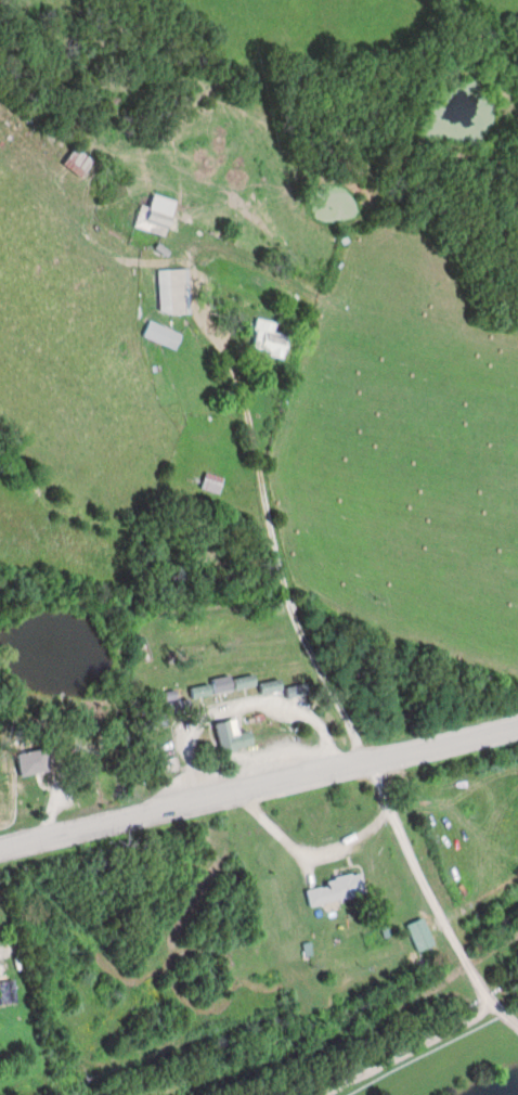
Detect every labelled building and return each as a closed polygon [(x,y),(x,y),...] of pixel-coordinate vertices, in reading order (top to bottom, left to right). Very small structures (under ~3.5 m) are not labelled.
[(62,166),(81,179),(93,161),(74,149),(62,166)] [(140,207),(133,228),(165,238),(175,207),(152,200),(149,210),(140,207)] [(159,277),(158,315),(187,315),(188,271),(168,271),(167,277),(159,277)] [(274,322),(254,322),(254,356),(286,356),(286,339),(274,339),(274,322)] [(182,336),(149,323),(143,338),(176,351),(182,336)] [(201,489),(219,495),(224,480),(207,474),(201,489)] [(255,688),(253,678),(231,681),(230,678),(211,681),(214,695),(255,688)] [(281,693),(280,682),(260,684),(261,695),(281,693)] [(211,696),(209,687),(190,690),(192,700),(211,696)] [(289,697),(306,697),(306,687),(289,687),(289,697)] [(168,705),(170,715),(188,711),(186,702),(168,705)] [(225,757),(254,746),(249,733),(240,736),(235,720),(214,727),(225,757)] [(46,776),(47,753),(20,753),(19,775),(46,776)] [(306,888),(310,907),(364,896),(360,876),(306,888)] [(407,926),(418,953),(436,945),(423,918),(407,926)]
